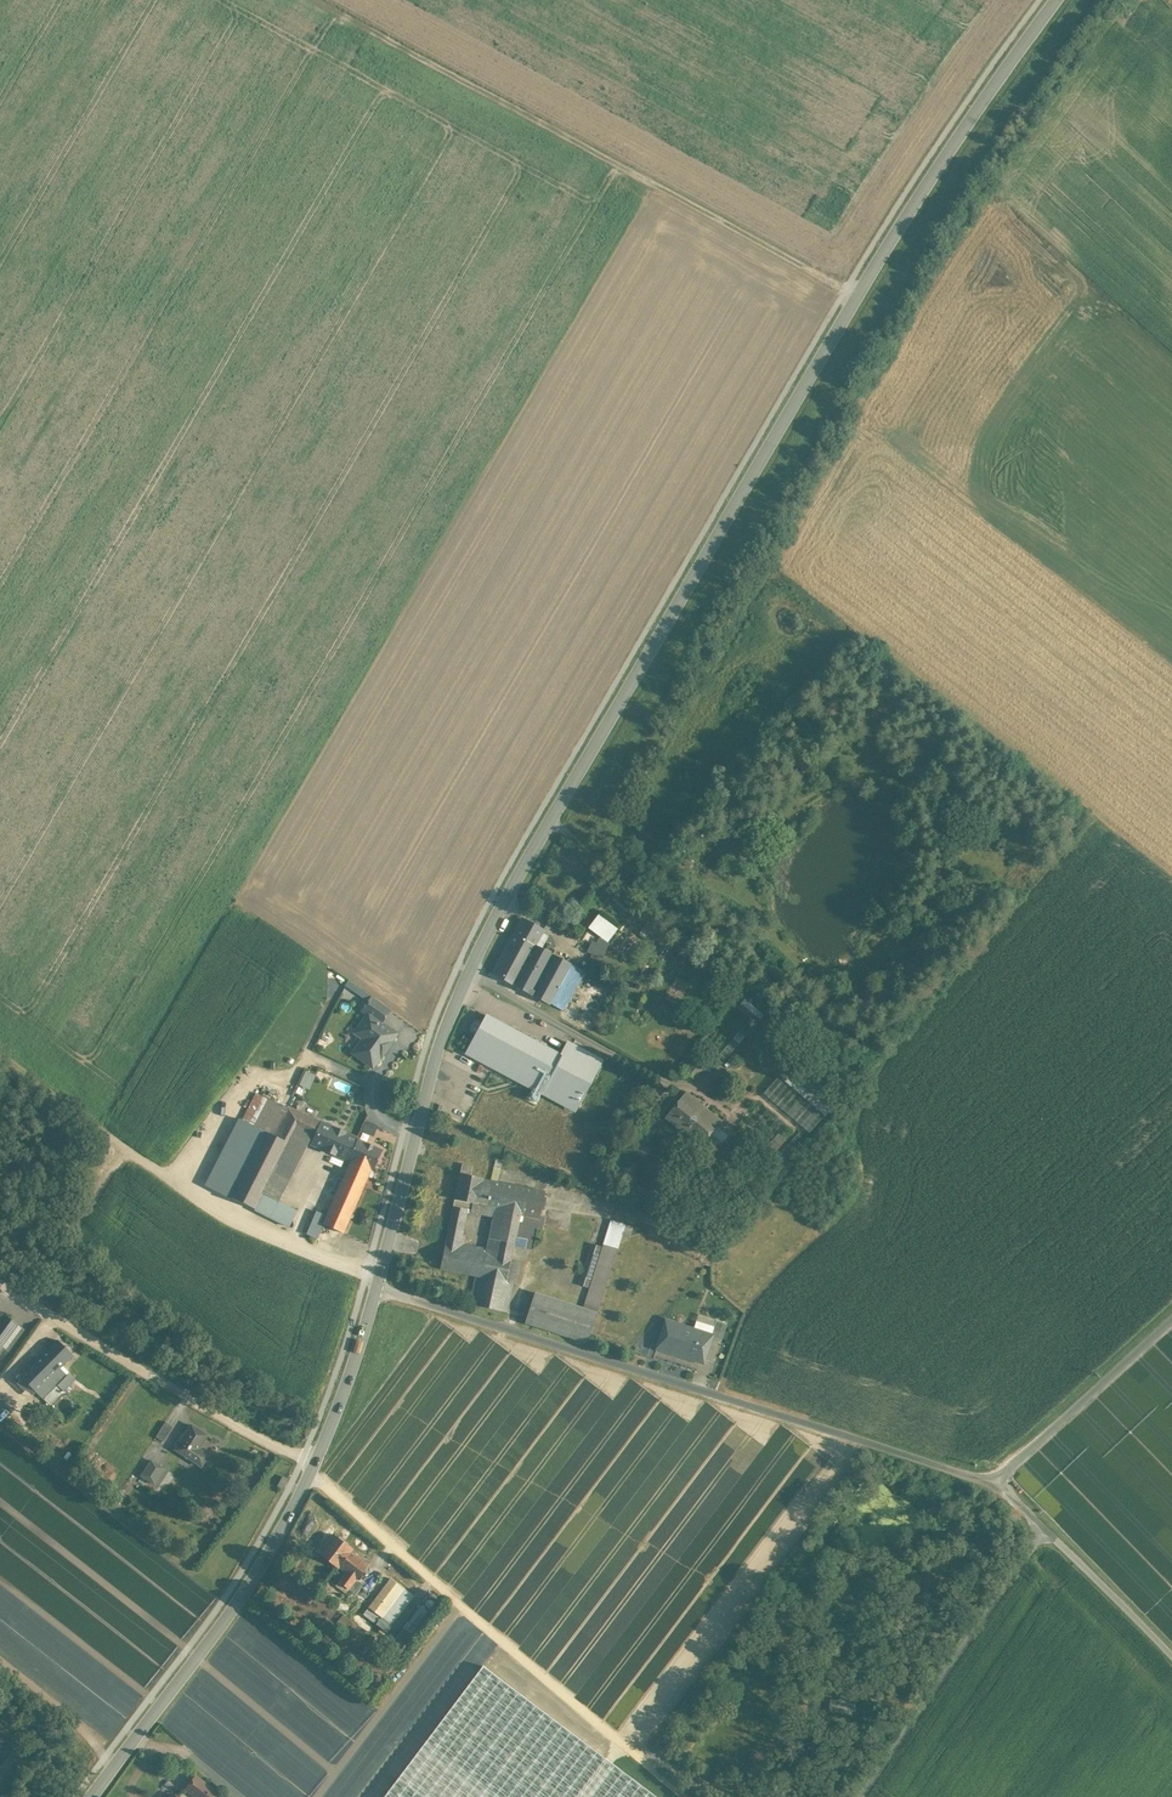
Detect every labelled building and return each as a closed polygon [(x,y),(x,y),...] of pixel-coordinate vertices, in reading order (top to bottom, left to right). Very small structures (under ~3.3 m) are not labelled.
[(543,930),(522,919),(510,942),(530,953),(534,955),(537,948),(534,946),(543,930)] [(510,942),(494,973),(514,984),(530,953),(510,942)] [(627,958),(596,944),(592,954),(623,967),(627,958)] [(583,972),(537,948),(534,955),(530,953),(514,984),(563,1010),(583,972)] [(390,1010),(372,997),(362,1011),(368,1015),(368,1014),(380,1023),(386,1015),(390,1010)] [(380,1023),(368,1014),(368,1015),(359,1028),(364,1032),(365,1037),(354,1053),(372,1066),(379,1056),(381,1056),(387,1048),(386,1046),(395,1033),(380,1023)] [(561,1056),(486,1015),(482,1022),(477,1020),(474,1021),(469,1029),(470,1033),(475,1035),(465,1053),(541,1094),(543,1090),(561,1056)] [(568,1043),(561,1056),(543,1090),(576,1108),(601,1060),(568,1043)] [(699,1055),(685,1071),(695,1079),(709,1063),(699,1055)] [(840,1099),(793,1059),(780,1075),(827,1115),(840,1099)] [(306,1069),(299,1084),(309,1088),(316,1074),(306,1069)] [(723,1121),(687,1091),(666,1118),(701,1147),(706,1141),(717,1150),(729,1135),(718,1126),(723,1121)] [(255,1092),(227,1130),(241,1137),(256,1145),(264,1131),(278,1103),(255,1092)] [(321,1122),(278,1103),(264,1131),(273,1135),(278,1124),(286,1128),(295,1129),(311,1137),(314,1138),(321,1122)] [(366,1120),(362,1132),(373,1136),(378,1124),(366,1120)] [(340,1130),(322,1122),(314,1138),(312,1144),(326,1150),(325,1151),(334,1154),(344,1158),(346,1153),(350,1155),(357,1139),(358,1138),(340,1130)] [(288,1143),(262,1193),(278,1201),(311,1137),(295,1129),(286,1128),(278,1124),(273,1135),(288,1143)] [(256,1145),(230,1197),(254,1209),(254,1208),(262,1193),(288,1143),(273,1135),(264,1131),(256,1145)] [(241,1137),(214,1189),(230,1197),(256,1145),(241,1137)] [(382,1150),(357,1139),(350,1155),(349,1159),(351,1160),(343,1176),(364,1185),(371,1169),(373,1170),(382,1150)] [(502,1160),(495,1159),(493,1167),(500,1169),(502,1160)] [(473,1166),(461,1163),(459,1173),(453,1199),(472,1203),(470,1211),(478,1213),(477,1216),(485,1218),(486,1214),(488,1205),(477,1203),(482,1179),(482,1178),(471,1176),(473,1166)] [(326,1215),(322,1224),(323,1224),(343,1233),(364,1185),(343,1176),(326,1215)] [(545,1191),(482,1179),(477,1203),(488,1205),(521,1211),(520,1215),(539,1219),(545,1191)] [(278,1201),(262,1193),(254,1208),(289,1226),(296,1211),(278,1201)] [(513,1249),(520,1215),(521,1211),(488,1205),(486,1214),(493,1215),(488,1239),(497,1240),(497,1244),(498,1246),(513,1249)] [(451,1206),(444,1239),(462,1243),(464,1235),(460,1234),(466,1209),(451,1206)] [(316,1211),(306,1234),(316,1239),(323,1224),(322,1224),(326,1215),(316,1211)] [(586,1297),(600,1301),(622,1234),(629,1237),(632,1227),(611,1220),(603,1246),(589,1288),(586,1297)] [(622,1234),(600,1301),(619,1307),(640,1240),(629,1237),(622,1234)] [(511,1259),(497,1256),(488,1249),(486,1248),(462,1243),(444,1239),(438,1268),(475,1276),(506,1282),(513,1284),(515,1284),(520,1262),(511,1260),(511,1259)] [(498,1246),(497,1244),(497,1240),(488,1239),(486,1248),(488,1249),(497,1256),(511,1259),(513,1249),(498,1246)] [(590,1242),(577,1284),(589,1288),(603,1246),(590,1242)] [(506,1282),(475,1276),(469,1304),(500,1311),(506,1282)] [(506,1282),(500,1311),(507,1312),(513,1284),(506,1282)] [(583,1308),(534,1292),(525,1323),(587,1343),(597,1312),(583,1308)] [(600,1301),(586,1297),(583,1308),(597,1312),(600,1301)] [(3,1348),(7,1351),(24,1329),(0,1312),(0,1353),(3,1348)] [(686,1328),(666,1322),(667,1321),(665,1320),(657,1348),(676,1354),(677,1352),(699,1359),(702,1347),(707,1348),(710,1338),(711,1335),(710,1335),(687,1327),(686,1328)] [(715,1320),(710,1335),(711,1335),(710,1338),(721,1341),(726,1323),(715,1320)] [(57,1340),(42,1355),(58,1370),(60,1368),(73,1355),(57,1340)] [(42,1355),(21,1377),(42,1398),(66,1374),(60,1368),(58,1370),(42,1355)] [(165,1421),(155,1437),(163,1441),(173,1426),(165,1421)] [(191,1425),(175,1449),(201,1466),(208,1455),(198,1449),(207,1435),(191,1425)] [(139,1475),(155,1485),(166,1467),(150,1458),(139,1475)] [(351,1549),(333,1535),(319,1553),(337,1567),(338,1566),(346,1571),(338,1581),(349,1589),(367,1564),(349,1551),(351,1549)] [(404,1588),(390,1578),(381,1590),(393,1602),(404,1588)] [(381,1590),(368,1607),(382,1617),(393,1602),(381,1590)] [(854,1702),(846,1701),(844,1713),(852,1714),(854,1702)] [(196,1776),(195,1776),(195,1777),(186,1788),(185,1789),(186,1789),(197,1796),(211,1796),(215,1792),(216,1791),(215,1791),(196,1776)]
